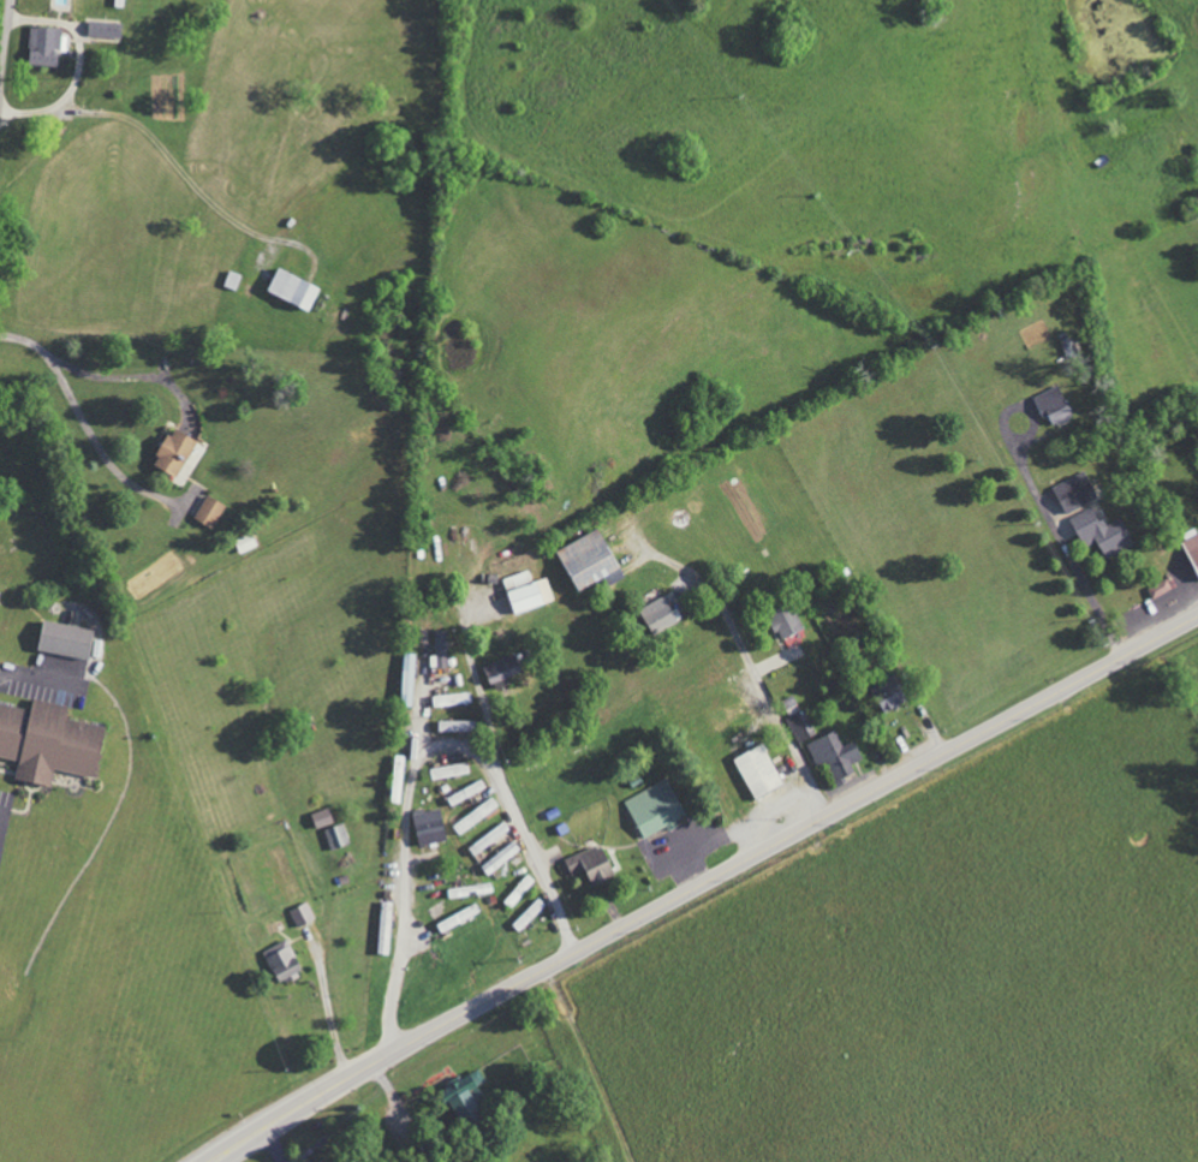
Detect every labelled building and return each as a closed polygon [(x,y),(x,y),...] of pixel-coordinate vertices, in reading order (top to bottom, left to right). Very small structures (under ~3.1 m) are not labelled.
[(60,27),(29,26),(27,64),(58,66),(60,27)] [(265,291),(308,311),(319,288),(276,268),(265,291)] [(1052,425),(1071,416),(1058,386),(1032,397),(1042,418),(1047,415),(1052,425)] [(151,466),(177,477),(185,460),(197,466),(206,445),(169,428),(151,466)] [(1065,514),(1097,498),(1084,471),(1052,486),(1065,514)] [(194,520),(214,529),(225,505),(205,496),(194,520)] [(1069,518),(1082,547),(1096,541),(1105,559),(1133,545),(1120,518),(1102,527),(1093,507),(1069,518)] [(606,577),(605,575),(616,569),(599,530),(555,548),(574,591),(606,577)] [(1182,541),(1197,580),(1197,579),(1197,535),(1182,541)] [(513,614),(554,601),(547,577),(533,582),(529,570),(502,579),(513,614)] [(1146,588),(1151,599),(1172,590),(1167,579),(1146,588)] [(670,611),(663,596),(638,609),(651,635),(682,619),(676,608),(670,611)] [(791,602),(767,613),(779,640),(803,630),(791,602)] [(92,630),(42,620),(36,650),(86,661),(92,630)] [(436,668),(447,668),(446,631),(435,631),(436,668)] [(401,706),(413,707),(415,654),(402,654),(401,706)] [(510,685),(507,677),(521,672),(515,654),(483,665),(492,691),(510,685)] [(878,711),(904,704),(896,677),(870,685),(878,711)] [(432,706),(472,704),(472,693),(432,695),(432,706)] [(104,726),(64,719),(67,706),(32,698),(29,710),(0,704),(0,758),(18,761),(14,780),(50,787),(53,770),(94,778),(104,726)] [(783,708),(797,743),(813,736),(800,702),(783,708)] [(437,731),(469,732),(469,721),(437,720),(437,731)] [(806,743),(817,768),(825,765),(832,782),(854,773),(851,764),(861,760),(854,741),(841,746),(835,732),(806,743)] [(734,756),(751,799),(782,787),(765,744),(734,756)] [(470,774),(469,763),(429,768),(430,779),(470,774)] [(645,840),(677,822),(676,821),(686,815),(666,778),(623,802),(645,840)] [(486,790),(483,781),(446,796),(450,805),(486,790)] [(499,807),(492,798),(451,826),(458,836),(499,807)] [(334,823),(329,808),(311,814),(316,829),(334,823)] [(419,847),(447,840),(439,808),(412,814),(419,847)] [(510,831),(504,822),(467,847),(473,855),(510,831)] [(351,844),(344,823),(324,829),(331,850),(351,844)] [(488,876),(520,850),(512,841),(481,867),(488,876)] [(584,871),(591,886),(613,876),(599,844),(562,861),(569,877),(584,871)] [(510,908),(535,881),(528,874),(503,900),(510,908)] [(449,887),(450,897),(493,894),(493,884),(449,887)] [(546,904),(538,898),(512,925),(520,932),(546,904)] [(391,955),(391,902),(379,902),(378,955),(391,955)] [(295,927),(314,920),(307,903),(289,910),(295,927)] [(436,924),(440,933),(481,912),(476,903),(436,924)] [(261,952),(277,984),(302,971),(286,940),(261,952)] [(485,1081),(478,1069),(440,1092),(462,1128),(482,1116),(473,1101),(483,1095),(477,1086),(485,1081)]
